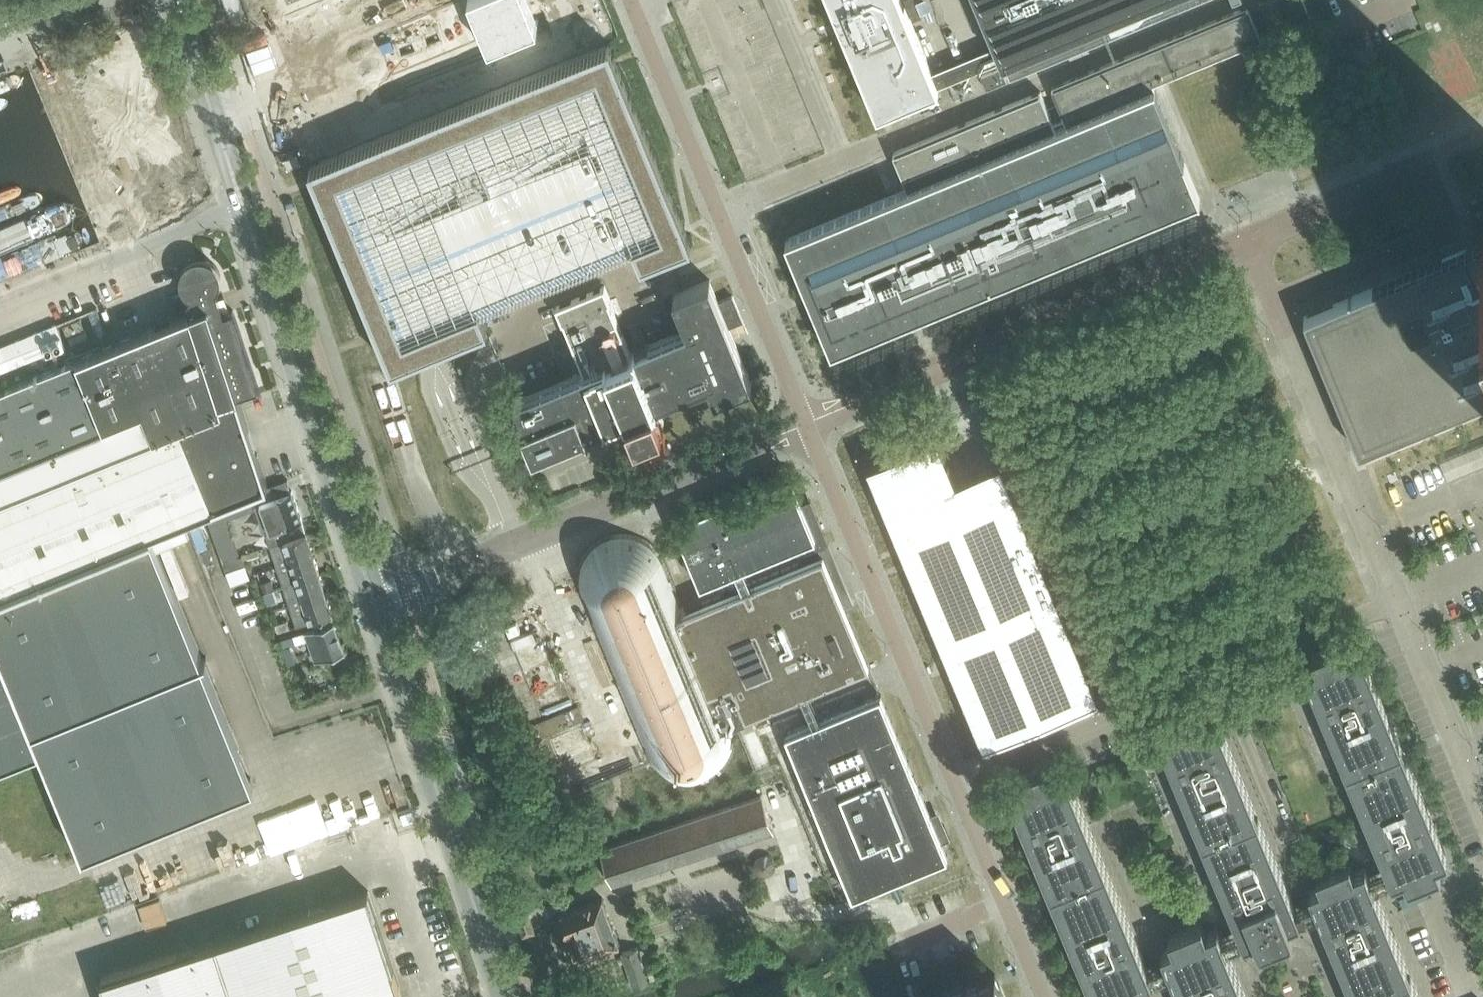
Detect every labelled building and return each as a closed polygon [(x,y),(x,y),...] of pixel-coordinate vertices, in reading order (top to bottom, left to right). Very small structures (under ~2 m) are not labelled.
[(494,49),(543,28),(532,0),(474,0),(494,49)] [(878,113),(939,87),(938,85),(1002,58),(996,43),(932,70),(903,0),(831,0),(878,113)] [(981,5),(996,43),(1002,58),(1004,63),(1011,78),(1012,78),(1012,77),(1069,54),(1075,51),(1076,51),(1140,24),(1199,0),(978,0),(981,5)] [(1261,0),(1260,1),(1273,33),(1311,17),(1304,0),(1262,0),(1261,0)] [(895,151),(894,152),(908,188),(786,238),(806,287),(811,299),(832,349),(1002,279),(1003,280),(1030,269),(1029,268),(1128,227),(1131,226),(1147,219),(1150,218),(1199,198),(1200,198),(1155,87),(1156,87),(1154,82),(1166,77),(1262,37),(1249,5),(1248,5),(1247,6),(1054,86),(1054,85),(1052,86),(1053,86),(1066,118),(1055,122),(1042,91),(1041,91),(1040,91),(1040,92),(1006,106),(896,151),(895,151)] [(609,45),(311,166),(317,179),(392,363),(394,363),(409,357),(430,348),(486,325),(478,306),(635,242),(642,261),(689,241),(684,228),(617,64),(615,61),(614,59),(609,46),(609,45)] [(151,48),(40,94),(88,213),(199,168),(151,48)] [(1002,67),(982,75),(987,88),(1007,79),(1002,67)] [(302,163),(298,153),(284,158),(288,168),(302,163)] [(74,223),(78,220),(82,216),(82,211),(82,206),(79,203),(75,200),(70,200),(65,200),(0,227),(0,253),(74,223)] [(73,250),(77,248),(81,244),(81,239),(81,234),(78,230),(74,228),(69,228),(64,228),(0,255),(0,281),(73,250)] [(1480,240),(1481,243),(1428,265),(1424,266),(1304,316),(1359,450),(1450,413),(1450,412),(1482,399),(1482,238),(1480,240)] [(259,387),(257,382),(234,309),(225,312),(223,308),(224,307),(225,306),(225,305),(226,304),(226,302),(225,301),(224,300),(222,299),(221,299),(220,299),(217,290),(218,289),(219,286),(220,284),(221,283),(221,281),(221,279),(221,276),(221,274),(220,271),(219,269),(218,267),(217,265),(215,263),(213,262),(211,260),(209,259),(207,259),(205,258),(202,258),(199,258),(195,258),(193,259),(191,260),(190,261),(188,262),(186,264),(185,265),(184,267),(183,269),(182,271),(181,272),(181,274),(180,276),(180,277),(180,279),(181,281),(181,282),(181,284),(182,286),(182,287),(184,289),(185,291),(186,292),(188,294),(191,296),(187,302),(190,312),(116,342),(144,409),(145,409),(155,435),(181,425),(214,506),(268,484),(239,394),(259,387)] [(710,279),(674,294),(675,296),(688,328),(636,349),(635,348),(634,348),(635,352),(631,353),(610,300),(611,300),(605,285),(556,305),(563,320),(565,319),(567,324),(566,325),(583,366),(584,365),(586,371),(585,371),(585,370),(516,398),(514,398),(536,451),(627,414),(627,415),(628,415),(634,429),(633,430),(634,431),(636,430),(637,432),(641,430),(647,446),(666,438),(659,422),(664,421),(663,419),(665,418),(657,400),(709,379),(716,394),(715,394),(716,396),(752,381),(752,379),(751,379),(724,314),(738,308),(733,295),(719,301),(710,281),(711,281),(710,279)] [(81,317),(64,325),(68,336),(86,329),(81,317)] [(0,347),(0,357),(1,359),(20,351),(24,360),(66,342),(58,323),(0,347)] [(116,342),(40,373),(39,371),(34,373),(35,375),(27,378),(0,389),(0,593),(151,531),(214,506),(181,425),(155,435),(145,409),(144,409),(116,342)] [(868,464),(867,464),(868,466),(870,466),(872,472),(878,486),(875,487),(876,489),(879,488),(887,508),(885,509),(886,511),(888,510),(891,516),(897,530),(894,531),(895,533),(898,532),(903,545),(905,551),(906,552),(903,553),(904,555),(907,554),(909,560),(912,566),(915,574),(912,575),(913,578),(916,577),(924,596),(921,597),(922,600),(925,599),(933,618),(931,620),(932,622),(934,621),(943,641),(940,642),(941,644),(944,643),(949,655),(951,661),(952,663),(949,664),(950,667),(953,665),(957,674),(954,675),(955,677),(958,676),(966,696),(963,697),(964,700),(967,698),(975,718),(972,719),(973,722),(976,721),(982,734),(984,740),(983,741),(984,744),(985,744),(988,743),(987,742),(1007,734),(1008,735),(1010,734),(1010,733),(1029,724),(1030,726),(1032,725),(1032,723),(1051,715),(1052,716),(1055,715),(1054,714),(1074,706),(1074,707),(1077,706),(1076,705),(1096,697),(1096,698),(1100,696),(1098,693),(1096,693),(1088,674),(1091,673),(1090,670),(1087,671),(1079,652),(1082,650),(1081,648),(1078,649),(1070,630),(1073,628),(1071,626),(1069,627),(1065,618),(1068,617),(1067,615),(1064,616),(1057,599),(1036,549),(1029,530),(1031,529),(1030,526),(1027,527),(1019,508),(1022,507),(1021,504),(1018,505),(1010,485),(1013,484),(1012,482),(1009,483),(1005,472),(1001,463),(1003,462),(1002,460),(999,461),(1000,461),(958,479),(957,479),(956,477),(955,478),(947,459),(949,459),(948,456),(946,457),(938,437),(940,437),(938,433),(935,435),(935,436),(915,444),(914,443),(912,444),(912,445),(893,453),(892,452),(890,453),(891,454),(871,462),(871,461),(868,462),(868,463),(868,464)] [(668,443),(661,446),(664,453),(671,450),(668,443)] [(789,474),(675,521),(701,584),(795,545),(800,556),(819,548),(823,556),(833,552),(811,499),(801,504),(789,474)] [(286,480),(252,492),(270,544),(287,538),(306,532),(306,531),(302,519),(292,490),(290,491),(286,480)] [(220,505),(206,511),(218,543),(232,538),(225,519),(220,505)] [(0,593),(0,648),(40,747),(84,854),(254,784),(203,659),(151,531),(0,593)] [(733,720),(801,692),(808,688),(867,664),(845,610),(854,607),(851,600),(848,593),(839,597),(823,556),(687,612),(665,559),(664,557),(662,554),(661,551),(658,548),(656,546),(654,543),(652,541),(649,539),(645,537),(642,535),(638,534),(634,533),(630,532),(626,531),(622,531),(619,531),(615,532),(610,533),(606,535),(601,537),(598,539),(594,541),(590,545),(587,549),(585,552),(583,555),(581,559),(579,563),(579,566),(578,568),(577,572),(577,576),(577,580),(577,583),(578,585),(578,589),(580,594),(580,595),(582,595),(593,620),(591,621),(593,626),(597,625),(598,629),(595,631),(643,746),(646,745),(648,748),(644,750),(647,756),(649,760),(650,762),(653,766),(655,769),(658,771),(660,773),(664,776),(667,778),(670,779),(674,781),(677,782),(682,783),(686,783),(688,783),(691,783),(695,783),(698,782),(703,781),(706,780),(709,779),(713,776),(716,774),(719,771),(722,768),(725,765),(727,763),(729,759),(730,757),(731,755),(732,752),(733,749),(734,746),(734,743),(734,740),(735,738),(735,734),(734,730),(734,727),(733,724),(729,726),(728,722),(733,720)] [(287,538),(270,544),(277,564),(313,552),(307,532),(306,532),(287,538)] [(258,549),(243,554),(244,560),(245,559),(260,555),(258,549)] [(313,552),(277,564),(283,584),(320,572),(313,552)] [(320,572),(283,584),(290,604),(326,592),(320,572)] [(272,580),(262,584),(263,587),(265,593),(274,589),(275,589),(272,580)] [(274,589),(265,593),(269,604),(278,600),(274,589)] [(326,592),(290,604),(297,625),(311,621),(333,612),(326,592)] [(288,620),(275,624),(278,632),(291,628),(288,620)] [(315,661),(345,651),(335,621),(305,632),(308,640),(315,661)] [(305,632),(282,640),(289,664),(296,662),(290,646),(308,640),(305,632)] [(1437,862),(1448,857),(1403,748),(1360,646),(1349,650),(1345,641),(1329,647),(1312,654),(1316,664),(1304,669),(1392,881),(1403,876),(1408,886),(1425,878),(1441,872),(1437,862)] [(40,747),(0,648),(0,763),(40,747)] [(948,855),(942,841),(943,841),(951,837),(945,824),(937,827),(881,693),(880,694),(821,718),(808,688),(801,692),(813,721),(786,732),(815,800),(817,805),(853,894),(948,855)] [(311,696),(301,700),(304,707),(314,703),(311,696)] [(1164,716),(1168,725),(1157,730),(1244,942),(1256,937),(1260,947),(1285,936),(1293,933),(1289,923),(1300,919),(1255,808),(1213,707),(1201,711),(1197,702),(1180,709),(1164,716)] [(1020,787),(1009,791),(1009,793),(1013,802),(1052,895),(1066,930),(1092,992),(1094,996),(1139,996),(1145,994),(1141,985),(1153,980),(1152,978),(1148,969),(1144,959),(1111,879),(1106,868),(1074,790),(1065,768),(1053,773),(1050,763),(1036,769),(1016,777),(1020,787)] [(761,795),(602,847),(614,884),(773,832),(761,795)] [(1309,889),(1354,996),(1419,996),(1406,966),(1365,866),(1354,870),(1350,861),(1333,867),(1316,874),(1320,884),(1309,889)] [(101,977),(108,996),(403,996),(369,890),(101,977)] [(603,897),(561,912),(578,959),(620,944),(603,897)] [(160,898),(140,905),(148,928),(168,921),(160,898)] [(1173,945),(1161,950),(1181,996),(1246,996),(1217,927),(1206,932),(1202,922),(1186,928),(1168,936),(1173,945)] [(623,956),(619,958),(621,963),(625,961),(633,987),(649,981),(638,947),(622,952),(623,956)] [(998,980),(995,974),(939,996),(1005,996),(998,980)]
